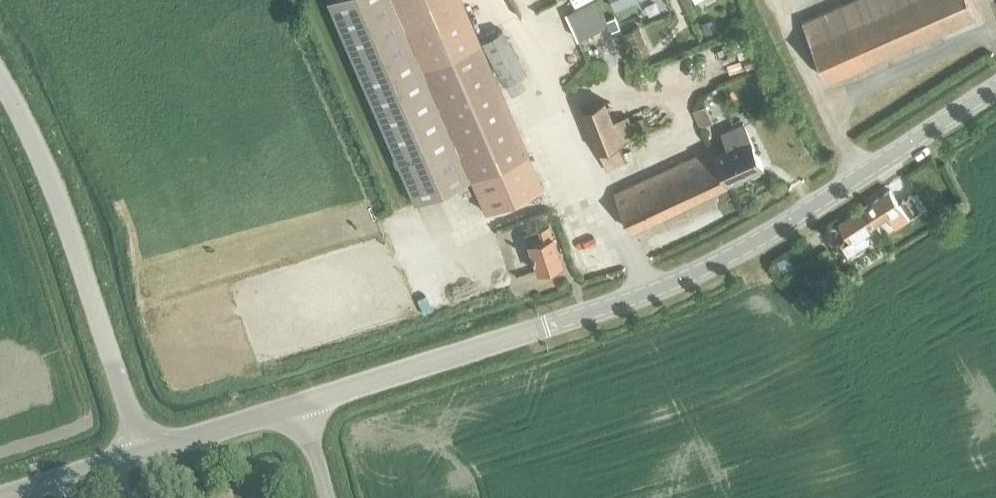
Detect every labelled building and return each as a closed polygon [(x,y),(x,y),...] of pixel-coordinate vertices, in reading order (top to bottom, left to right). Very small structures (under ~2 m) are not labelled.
[(461,0),(325,0),(412,203),(470,178),(485,211),(540,186),(461,0)] [(605,16),(597,0),(592,0),(565,12),(577,38),(591,32),(595,42),(615,34),(606,15),(605,16)] [(829,78),(979,13),(973,0),(843,0),(803,17),(829,78)] [(484,39),(508,81),(529,69),(506,27),(484,39)] [(627,32),(637,55),(650,50),(640,27),(627,32)] [(690,99),(700,125),(714,118),(704,92),(690,99)] [(630,111),(618,117),(609,97),(583,108),(608,168),(629,159),(621,140),(639,132),(630,111)] [(634,226),(768,166),(748,121),(722,132),(728,145),(718,150),(716,145),(618,189),(634,226)] [(861,208),(872,226),(888,216),(896,227),(906,221),(901,212),(888,192),(861,208)] [(901,202),(910,216),(921,209),(912,195),(901,202)] [(864,232),(872,226),(861,208),(838,223),(847,238),(836,245),(844,257),(870,240),(864,232)] [(533,274),(562,264),(548,226),(508,240),(514,259),(527,254),(533,274)]
